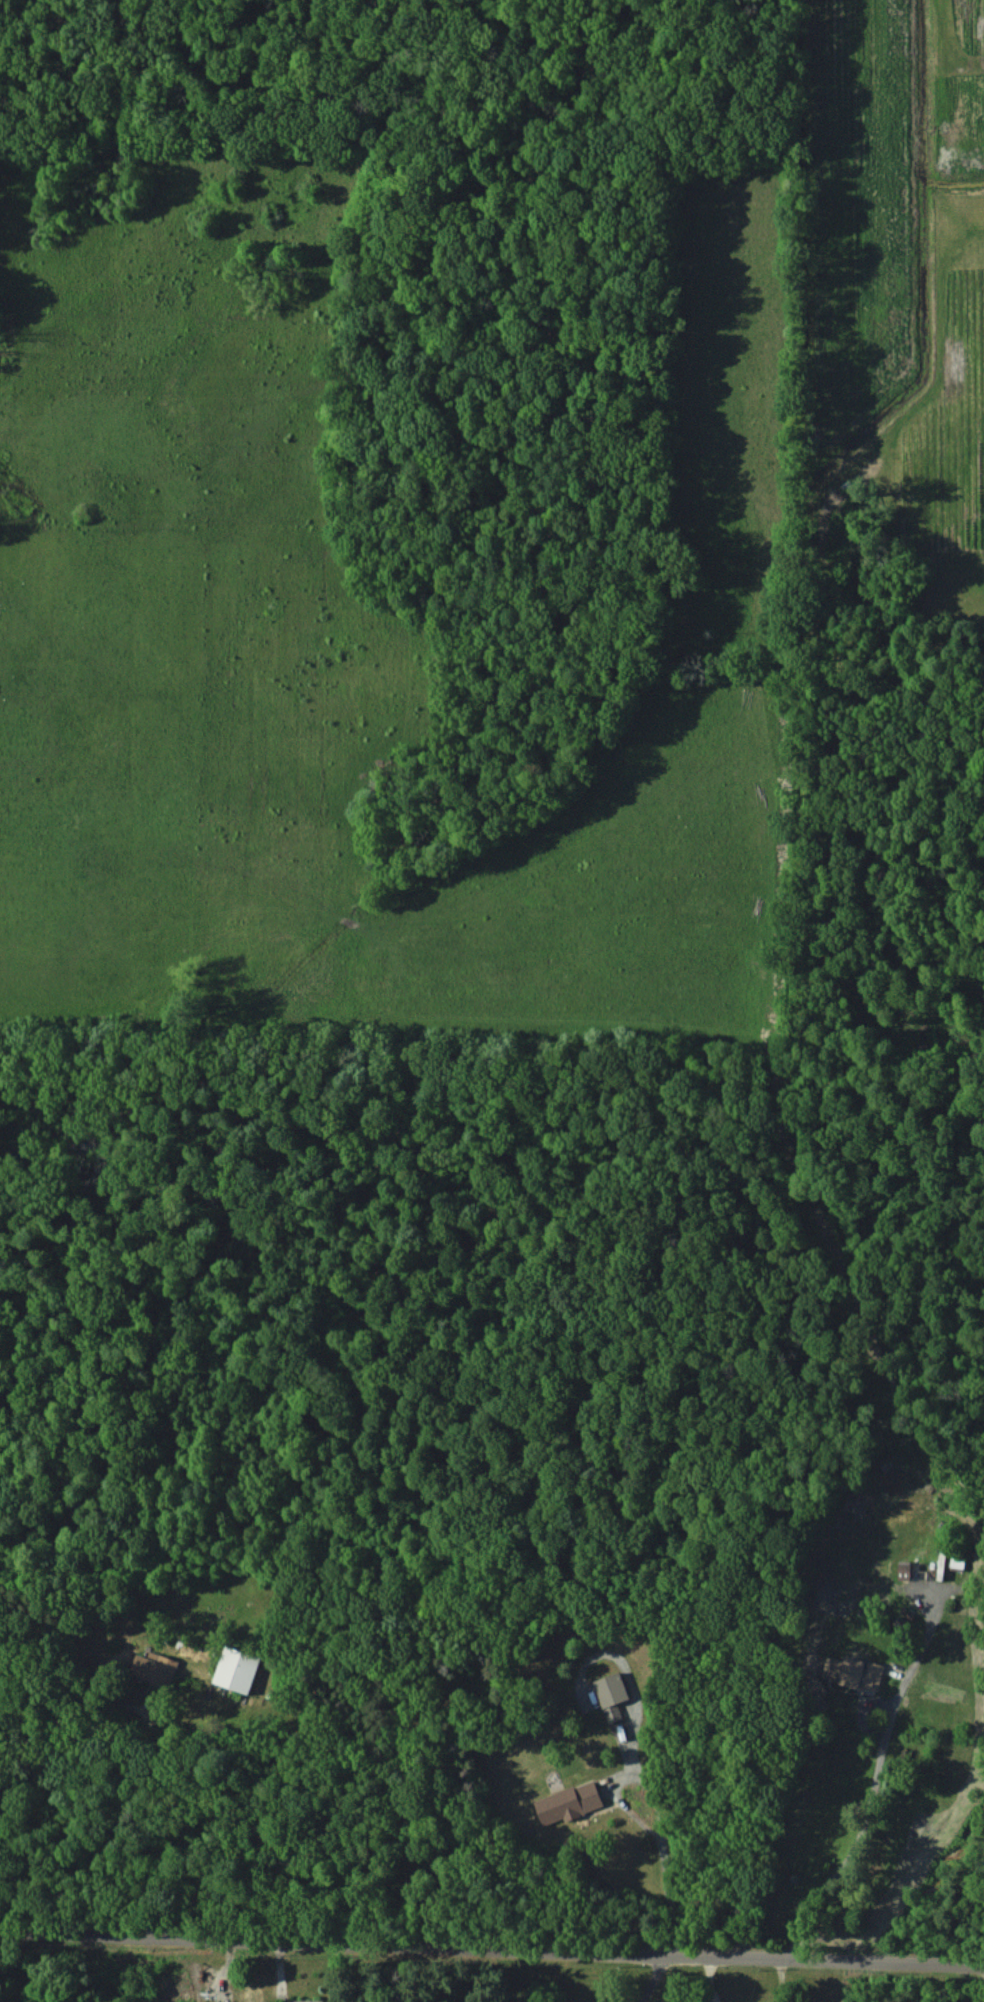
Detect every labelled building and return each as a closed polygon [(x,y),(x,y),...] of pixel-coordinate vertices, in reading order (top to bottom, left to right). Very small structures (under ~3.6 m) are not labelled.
[(213,1681),(248,1694),(261,1658),(226,1646),(213,1681)] [(136,1653),(130,1675),(170,1687),(178,1659),(149,1650),(147,1656),(136,1653)] [(827,1655),(821,1677),(877,1691),(884,1665),(845,1655),(844,1660),(827,1655)] [(593,1680),(607,1723),(623,1718),(617,1702),(629,1698),(620,1671),(593,1680)] [(543,1825),(563,1817),(564,1820),(604,1806),(594,1779),(534,1800),(543,1825)]
